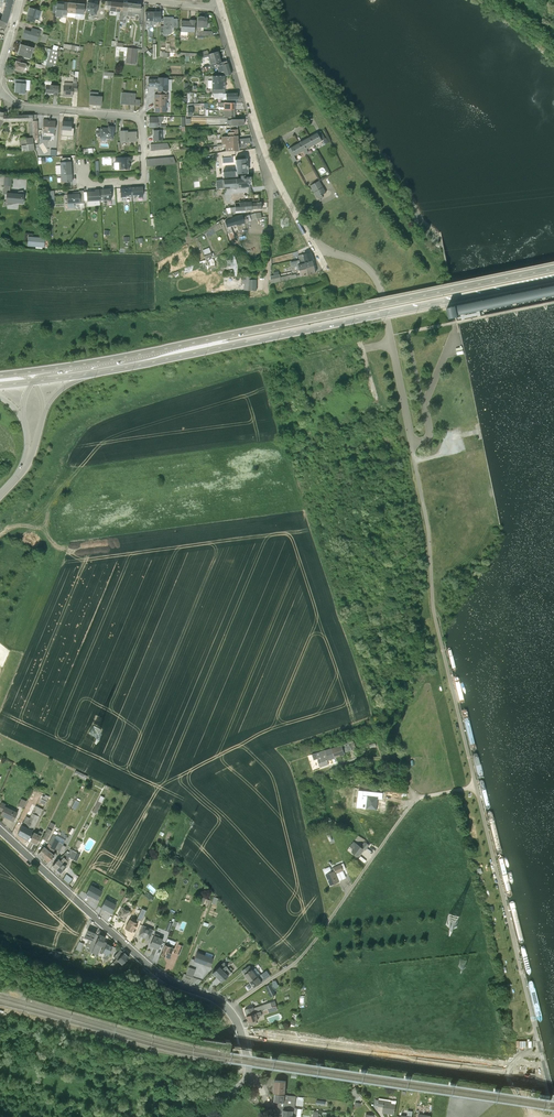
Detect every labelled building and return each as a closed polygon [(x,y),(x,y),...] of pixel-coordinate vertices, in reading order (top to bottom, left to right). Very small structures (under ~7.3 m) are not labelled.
[(7,24),(9,15),(11,10),(13,0),(6,0),(3,8),(0,19),(0,20),(7,24)] [(66,13),(67,3),(56,2),(55,17),(61,17),(66,17),(66,15),(66,13)] [(89,14),(94,15),(95,15),(97,4),(94,4),(94,3),(87,2),(85,12),(89,13),(89,14)] [(110,2),(109,10),(108,11),(119,12),(119,11),(121,11),(122,3),(110,2)] [(67,3),(66,13),(74,14),(75,3),(67,3)] [(75,3),(74,14),(78,14),(83,15),(84,4),(75,3)] [(122,3),(121,11),(123,11),(127,12),(131,12),(132,4),(122,3)] [(132,4),(131,12),(138,13),(139,13),(140,7),(140,5),(132,4)] [(27,15),(25,20),(34,22),(35,19),(39,21),(42,10),(29,7),(27,15)] [(152,22),(152,12),(145,11),(144,11),(144,22),(149,22),(152,22)] [(196,27),(200,27),(205,28),(207,17),(203,17),(199,16),(198,17),(197,17),(196,27)] [(162,34),(166,34),(171,34),(171,33),(171,27),(173,28),(177,28),(177,19),(172,19),(172,17),(163,17),(163,26),(162,34)] [(180,32),(187,32),(194,33),(194,27),(195,22),(195,20),(189,20),(189,21),(181,20),(180,32)] [(200,27),(196,27),(195,36),(196,36),(203,36),(212,36),(212,31),(200,31),(200,27)] [(24,29),(21,38),(31,41),(37,42),(40,30),(31,28),(30,31),(24,29)] [(20,44),(17,55),(30,58),(33,48),(20,44)] [(116,47),(115,47),(114,57),(115,57),(115,61),(117,62),(118,57),(118,51),(124,51),(123,56),(126,56),(126,47),(122,47),(116,46),(116,47)] [(126,47),(126,56),(125,63),(135,64),(136,49),(136,48),(126,47)] [(38,64),(39,64),(40,65),(45,66),(50,49),(45,48),(43,52),(45,53),(43,63),(36,61),(35,63),(38,64)] [(52,49),(50,49),(45,66),(56,69),(57,51),(56,51),(52,49)] [(212,53),(215,63),(220,61),(217,51),(212,53)] [(204,55),(205,57),(208,56),(209,59),(210,59),(211,62),(207,64),(207,66),(209,65),(215,64),(215,63),(212,53),(209,54),(204,55)] [(15,61),(13,69),(14,69),(13,71),(23,74),(25,64),(15,61)] [(226,63),(216,66),(218,72),(223,72),(224,76),(230,75),(226,63)] [(157,90),(167,91),(167,77),(157,77),(157,79),(154,79),(153,79),(147,79),(147,87),(153,87),(153,89),(157,89),(157,90)] [(14,79),(14,82),(15,82),(14,92),(18,92),(18,94),(25,95),(25,84),(26,80),(14,79)] [(211,89),(216,89),(224,89),(224,81),(216,82),(216,80),(211,81),(211,89)] [(49,85),(45,85),(45,93),(52,93),(52,95),(57,95),(58,86),(50,85),(49,85)] [(77,86),(63,85),(62,96),(72,97),(72,92),(76,92),(77,86)] [(167,91),(157,90),(157,94),(154,94),(153,108),(154,108),(154,112),(166,113),(166,100),(167,100),(167,92),(167,91)] [(121,92),(120,104),(139,106),(139,100),(134,99),(135,93),(121,92)] [(97,96),(89,95),(88,104),(101,105),(102,96),(97,96)] [(32,121),(28,121),(29,137),(25,138),(20,138),(21,145),(22,152),(34,150),(33,144),(33,140),(37,140),(37,120),(36,120),(36,114),(32,114),(32,121)] [(157,127),(157,121),(157,117),(148,117),(148,127),(157,127)] [(230,126),(230,119),(226,119),(226,120),(226,121),(223,121),(222,121),(222,118),(207,118),(207,126),(223,126),(227,126),(229,126),(230,126)] [(42,133),(54,134),(55,120),(43,119),(42,133)] [(100,128),(99,134),(99,138),(107,139),(113,139),(114,126),(107,126),(107,128),(100,127),(100,128)] [(127,130),(119,131),(119,142),(136,141),(135,131),(127,132),(127,130)] [(161,130),(152,130),(153,141),(161,141),(161,130)] [(318,132),(322,140),(323,140),(326,144),(329,142),(326,137),(325,138),(321,131),(318,132)] [(309,137),(313,146),(314,145),(322,141),(322,140),(318,132),(309,137)] [(237,135),(226,136),(220,137),(221,145),(224,144),(224,151),(238,151),(237,145),(237,139),(237,135)] [(300,142),(304,151),(307,149),(313,146),(309,137),(300,142)] [(291,147),(295,155),(296,156),(304,151),(300,142),(291,147)] [(295,155),(291,147),(288,149),(292,157),(291,157),(293,162),(297,160),(294,156),(295,155)] [(59,162),(60,175),(71,174),(69,157),(61,158),(61,162),(59,162)] [(129,161),(129,157),(114,158),(114,162),(118,162),(118,169),(129,169),(129,161)] [(172,157),(145,159),(146,166),(175,164),(172,157)] [(235,174),(236,174),(247,173),(245,158),(234,160),(235,170),(235,171),(235,174)] [(71,174),(60,175),(61,182),(72,182),(71,174)] [(235,178),(235,188),(249,187),(249,181),(250,181),(250,176),(244,177),(244,175),(239,175),(239,178),(235,178)] [(3,185),(1,194),(3,193),(6,193),(2,206),(15,202),(23,203),(23,200),(24,194),(23,192),(23,190),(18,191),(18,193),(9,192),(10,186),(11,186),(12,178),(11,178),(10,177),(9,177),(5,176),(3,185)] [(222,179),(223,188),(223,189),(235,188),(235,178),(222,179)] [(223,188),(222,179),(215,180),(216,185),(214,185),(215,189),(223,188)] [(311,188),(313,191),(317,198),(318,197),(322,195),(326,193),(323,187),(320,180),(310,186),(311,188)] [(131,196),(130,186),(119,187),(120,197),(131,196)] [(130,186),(131,196),(142,196),(142,186),(130,186)] [(99,194),(100,200),(111,199),(110,188),(99,189),(99,190),(99,194)] [(99,190),(99,189),(95,189),(95,191),(86,192),(87,201),(92,201),(100,200),(99,194),(99,190)] [(72,194),(66,194),(67,203),(67,208),(74,207),(74,203),(84,203),(83,190),(78,190),(78,192),(72,192),(72,194)] [(234,211),(245,210),(245,202),(239,202),(239,203),(234,204),(234,207),(234,211)] [(249,215),(251,221),(257,219),(262,217),(261,212),(255,213),(249,215)] [(234,217),(235,222),(236,225),(245,223),(242,217),(242,214),(234,217)] [(242,217),(245,223),(251,221),(249,215),(246,216),(242,217)] [(235,222),(234,217),(226,220),(226,221),(224,221),(225,225),(228,233),(232,244),(236,243),(232,232),(233,231),(230,224),(235,222)] [(27,236),(27,246),(43,247),(44,237),(27,236)] [(204,256),(206,258),(211,256),(213,255),(213,253),(210,253),(208,247),(202,250),(204,256)] [(303,254),(306,262),(313,260),(311,252),(303,254)] [(297,265),(298,265),(298,264),(306,263),(306,262),(303,254),(298,255),(299,260),(296,260),(297,265)] [(297,265),(296,260),(290,262),(292,271),(298,270),(299,270),(298,268),(299,268),(298,265),(297,265)] [(298,265),(299,268),(300,270),(314,266),(313,260),(306,262),(306,263),(298,264),(298,265)] [(199,262),(181,269),(183,274),(201,267),(199,262)] [(301,274),(302,276),(308,275),(316,273),(314,266),(300,270),(301,272),(301,274)] [(302,276),(301,274),(296,275),(296,274),(291,275),(291,274),(280,277),(280,274),(271,276),(270,279),(270,283),(302,276)] [(248,276),(241,276),(241,278),(241,284),(247,284),(247,283),(247,280),(248,279),(248,280),(248,283),(249,284),(249,290),(257,290),(257,286),(257,280),(252,280),(252,276),(248,276)] [(447,307),(449,317),(453,317),(455,316),(456,316),(458,316),(457,314),(553,294),(553,285),(537,288),(447,307)] [(458,676),(457,676),(456,676),(455,677),(454,678),(454,679),(460,701),(460,702),(461,703),(462,703),(463,703),(464,702),(464,701),(464,699),(459,678),(459,677),(458,676)] [(464,707),(463,707),(462,707),(462,708),(461,709),(461,710),(470,746),(471,747),(471,748),(472,748),(473,748),(474,748),(474,747),(475,747),(475,746),(475,745),(467,709),(466,708),(465,707),(464,707)] [(350,741),(341,744),(344,752),(353,749),(350,741)] [(341,744),(332,748),(336,757),(345,754),(344,752),(341,744)] [(332,748),(325,750),(329,760),(336,757),(332,748)] [(325,750),(312,754),(313,760),(317,758),(320,767),(329,764),(326,756),(327,755),(325,750)] [(476,752),(474,752),(473,753),(473,755),(477,774),(478,775),(480,776),(481,775),(483,774),(482,772),(478,754),(477,753),(476,752)] [(76,769),(75,773),(85,778),(87,774),(76,769)] [(482,779),(481,779),(480,780),(480,783),(485,806),(486,807),(487,808),(488,808),(489,808),(489,807),(490,806),(490,804),(484,781),(483,780),(482,779)] [(46,803),(49,795),(43,793),(40,802),(46,803)] [(24,807),(27,800),(22,797),(19,804),(24,807)] [(97,812),(104,799),(100,797),(93,810),(97,812)] [(378,798),(367,797),(366,808),(377,809),(378,798)] [(0,805),(0,812),(1,813),(0,815),(13,822),(18,812),(5,806),(6,804),(2,801),(0,805)] [(17,834),(27,840),(32,830),(33,830),(43,809),(35,806),(29,819),(25,817),(22,825),(17,834)] [(490,811),(489,811),(488,812),(488,813),(488,814),(497,850),(497,851),(498,852),(499,852),(500,852),(501,851),(502,850),(502,849),(501,849),(493,813),(492,812),(492,811),(491,811),(490,811)] [(43,837),(48,839),(50,835),(51,835),(56,822),(51,820),(43,837)] [(34,832),(29,841),(37,845),(42,832),(39,831),(37,834),(34,832)] [(44,846),(38,853),(44,858),(49,851),(54,839),(56,835),(53,834),(48,842),(48,843),(45,848),(44,846)] [(44,858),(48,862),(54,855),(52,853),(59,841),(54,839),(49,851),(44,858)] [(360,846),(358,844),(354,841),(351,844),(355,847),(352,852),(358,857),(364,849),(360,846)] [(62,862),(56,869),(61,873),(66,866),(66,865),(67,864),(70,858),(76,862),(80,854),(72,850),(73,849),(70,849),(69,852),(65,859),(62,862)] [(58,858),(52,865),(56,869),(62,862),(65,859),(69,852),(67,851),(66,853),(65,852),(62,856),(59,859),(58,858)] [(501,856),(500,856),(499,857),(499,858),(499,859),(507,895),(508,896),(508,897),(509,897),(510,897),(511,897),(512,897),(512,896),(512,895),(512,894),(504,858),(503,857),(503,856),(502,856),(501,856)] [(331,871),(332,872),(325,874),(330,886),(339,882),(336,874),(343,871),(341,864),(334,867),(334,868),(333,868),(332,869),(331,870),(331,871)] [(102,891),(90,884),(85,893),(97,899),(102,891)] [(151,889),(146,894),(152,900),(155,896),(153,894),(157,890),(151,884),(149,887),(151,889)] [(106,898),(101,908),(111,913),(116,904),(106,898)] [(512,901),(510,902),(509,903),(509,904),(519,942),(520,943),(521,943),(523,943),(524,942),(524,940),(515,902),(513,901),(512,901)] [(130,911),(122,907),(116,917),(125,921),(130,911)] [(138,923),(129,919),(124,928),(132,932),(134,928),(135,929),(138,923)] [(153,930),(143,925),(138,935),(148,940),(153,930)] [(96,933),(88,930),(84,938),(88,940),(86,946),(90,948),(96,933)] [(105,937),(99,934),(95,944),(98,945),(95,954),(94,953),(92,958),(96,959),(99,953),(104,941),(105,937)] [(163,939),(154,935),(150,946),(158,950),(163,939)] [(113,946),(106,943),(107,943),(104,941),(99,953),(102,954),(103,953),(106,955),(104,956),(103,959),(104,960),(103,963),(105,964),(113,946)] [(85,944),(81,942),(77,949),(81,952),(85,944)] [(175,946),(166,942),(161,956),(169,959),(171,953),(173,953),(175,946)] [(524,947),(523,946),(521,947),(521,949),(526,971),(527,973),(530,975),(531,972),(531,970),(530,967),(525,948),(524,947)] [(129,958),(120,950),(114,957),(116,959),(111,965),(114,969),(120,962),(122,965),(129,958)] [(197,953),(193,962),(210,968),(213,959),(197,953)] [(224,963),(212,973),(217,978),(227,968),(232,964),(230,962),(227,965),(224,963)] [(249,966),(242,971),(244,975),(250,983),(257,977),(249,966)] [(189,968),(186,975),(193,978),(195,970),(189,968)] [(217,978),(221,983),(232,973),(227,968),(217,978)] [(257,977),(250,983),(253,988),(270,976),(267,971),(257,977)] [(532,980),(531,980),(530,980),(529,981),(529,984),(537,1019),(539,1021),(540,1022),(542,1020),(542,1018),(534,983),(533,981),(532,980)] [(272,985),(266,987),(271,998),(277,996),(272,985)] [(253,1007),(244,1010),(246,1016),(272,1008),(276,1006),(275,1001),(270,1003),(254,1008),(253,1007)] [(272,1008),(246,1016),(248,1023),(249,1023),(250,1026),(257,1024),(256,1021),(258,1020),(257,1017),(268,1013),(274,1012),(272,1008)] [(286,1082),(274,1081),(274,1093),(285,1094),(286,1082)] [(289,1096),(274,1095),(274,1102),(276,1102),(276,1107),(292,1109),(292,1105),(288,1104),(289,1096)] [(388,1101),(375,1099),(374,1106),(378,1106),(378,1107),(383,1108),(382,1114),(394,1116),(396,1101),(389,1100),(388,1101)] [(276,1107),(277,1112),(282,1112),(282,1116),(300,1116),(301,1110),(298,1110),(297,1110),(293,1110),(292,1109),(276,1107)]
